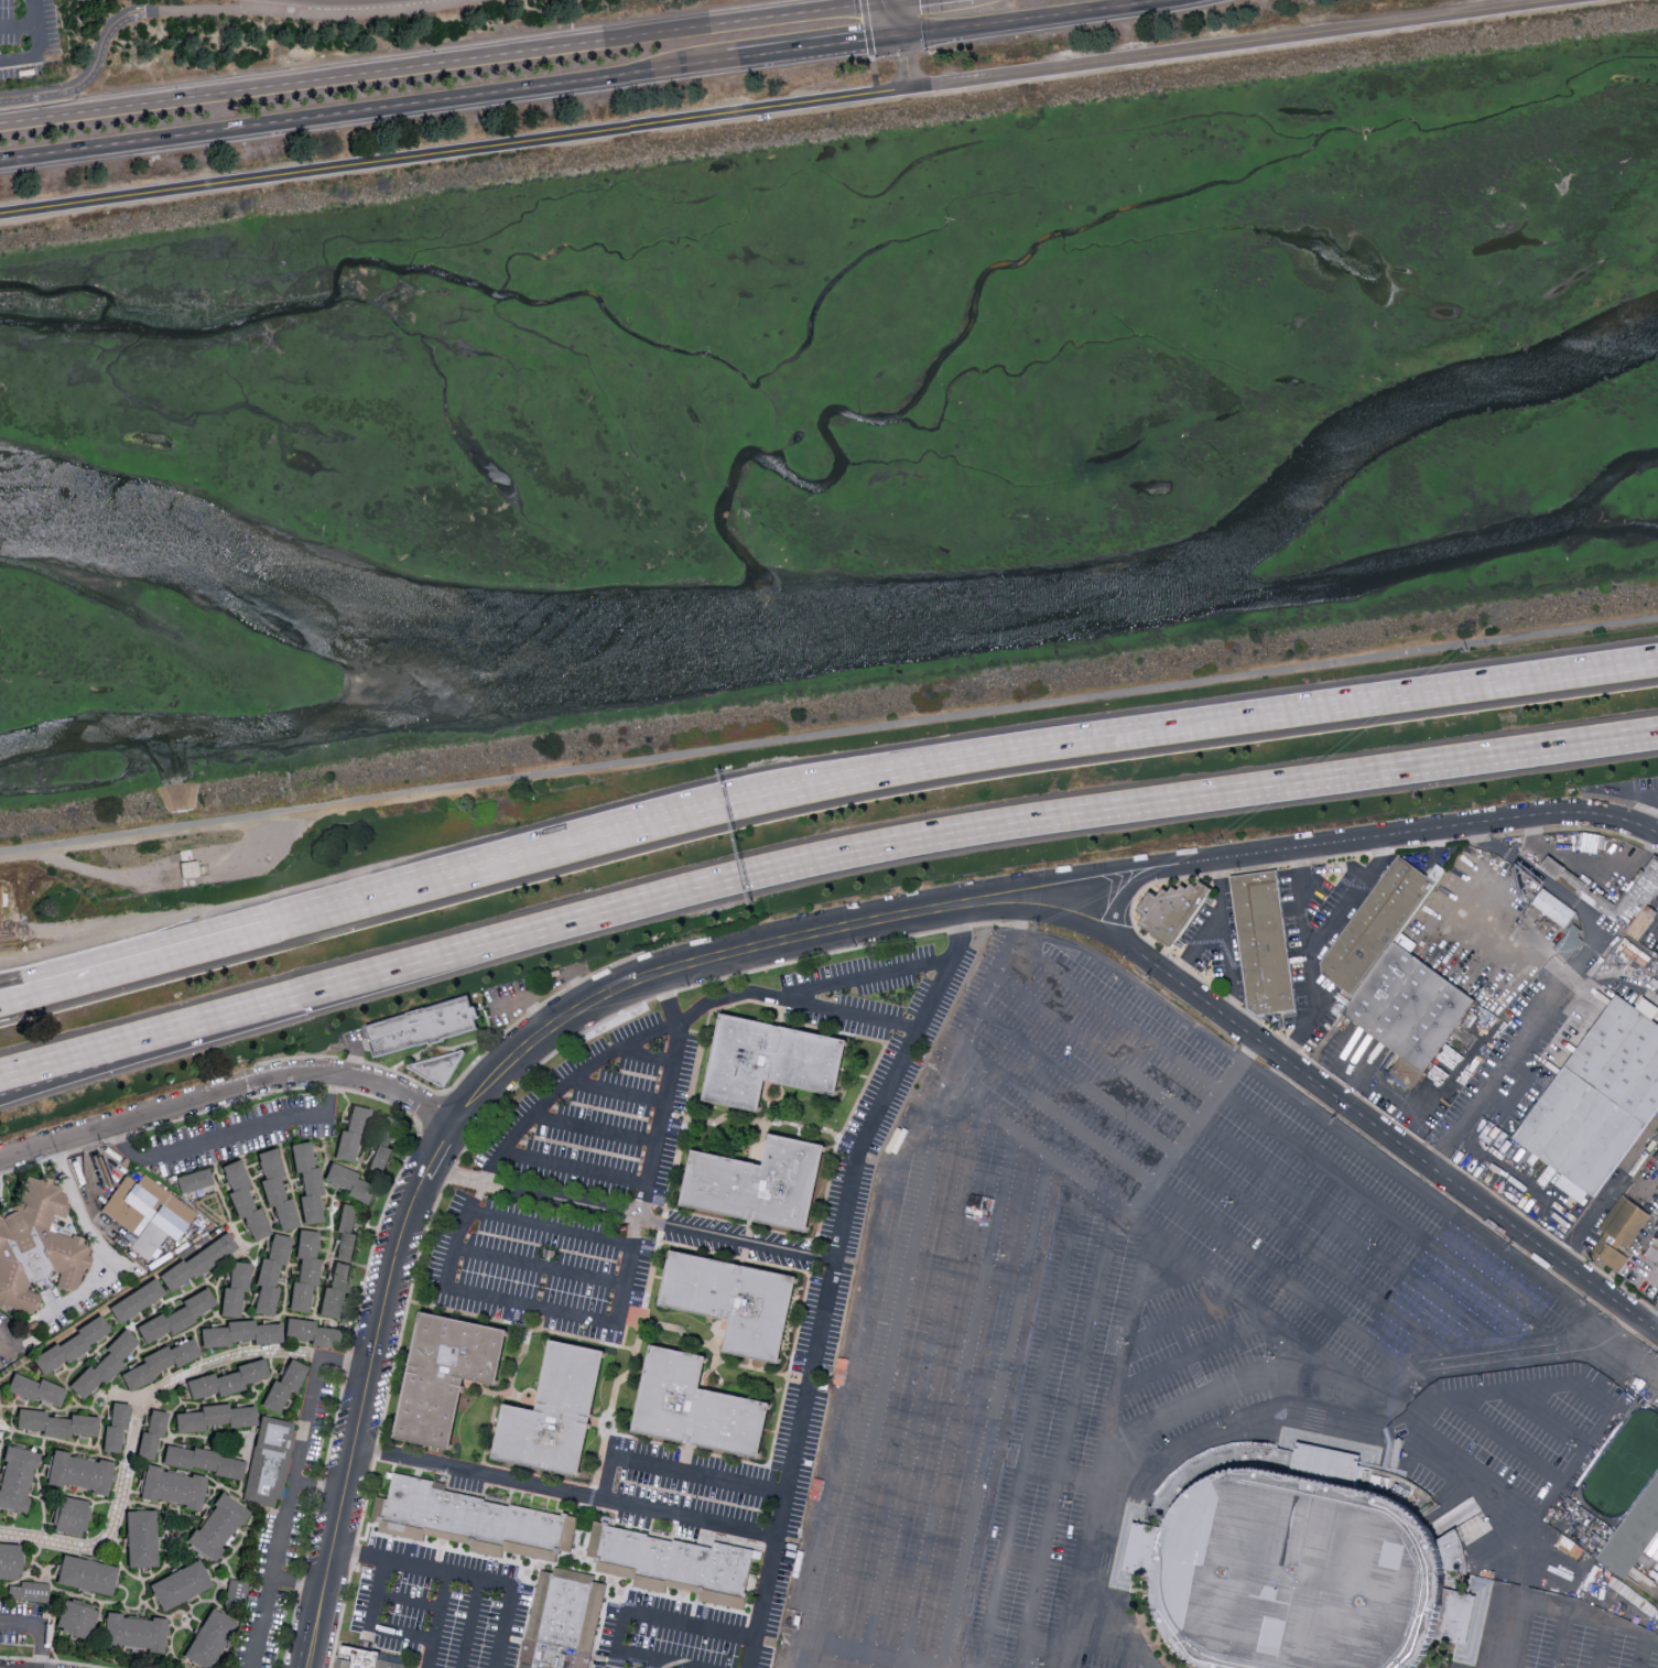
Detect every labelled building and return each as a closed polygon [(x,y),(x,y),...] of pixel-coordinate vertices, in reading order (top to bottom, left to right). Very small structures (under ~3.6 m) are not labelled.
[(1657,854),(1657,855),(1657,889),(1647,905),(1626,932),(1602,914),(1562,886),(1540,869),(1551,855),(1592,885),(1602,892),(1616,903),(1632,885),(1657,854)] [(1395,941),(1385,954),(1354,996),(1335,984),(1323,975),(1321,962),(1325,954),(1335,942),(1376,887),(1399,855),(1401,856),(1437,882),(1434,887),(1401,931),(1395,941)] [(1269,1012),(1255,1014),(1248,1007),(1240,955),(1232,888),(1229,875),(1268,870),(1277,869),(1280,888),(1289,955),(1297,1009),(1269,1012)] [(1201,879),(1211,886),(1209,889),(1201,900),(1170,945),(1136,921),(1142,913),(1135,907),(1148,889),(1158,893),(1161,889),(1162,887),(1166,889),(1167,889),(1168,889),(1170,885),(1177,888),(1181,881),(1186,886),(1189,880),(1194,884),(1199,878),(1201,879)] [(1575,913),(1564,929),(1531,905),(1543,889),(1575,913)] [(1647,905),(1657,912),(1657,914),(1640,941),(1626,932),(1647,905)] [(1567,961),(1553,949),(1569,933),(1567,931),(1572,924),(1580,931),(1576,935),(1583,942),(1567,961)] [(1462,1020),(1424,1074),(1404,1058),(1355,1021),(1342,1011),(1354,996),(1385,954),(1395,941),(1402,946),(1413,954),(1470,994),(1476,999),(1470,1009),(1462,1020)] [(474,993),(478,1006),(483,1005),(487,1015),(480,1016),(485,1028),(477,1030),(467,1032),(401,1050),(381,1054),(380,1048),(373,1049),(371,1037),(377,1037),(375,1030),(372,1023),(401,1015),(467,995),(474,993)] [(1652,1019),(1657,1023),(1657,1109),(1648,1124),(1604,1092),(1597,1086),(1567,1063),(1600,1019),(1603,1014),(1617,994),(1652,1019)] [(835,1095),(765,1080),(757,1114),(706,1103),(724,1018),(846,1043),(835,1095)] [(468,1051),(448,1087),(408,1066),(468,1051)] [(1605,1185),(1595,1199),(1538,1156),(1536,1153),(1513,1137),(1537,1103),(1549,1086),(1567,1063),(1595,1086),(1604,1093),(1647,1126),(1627,1153),(1605,1185)] [(334,1156),(354,1161),(368,1108),(352,1103),(345,1129),(341,1128),(334,1156)] [(401,1120),(384,1115),(368,1168),(387,1174),(395,1147),(393,1146),(401,1120)] [(808,1232),(684,1205),(695,1155),(766,1170),(772,1139),(824,1150),(808,1232)] [(304,1223),(323,1220),(318,1194),(323,1193),(319,1165),(313,1166),(309,1140),(290,1143),(295,1172),(300,1171),(303,1195),(300,1196),(304,1223)] [(257,1151),(263,1178),(260,1178),(267,1206),(273,1204),(279,1229),(298,1225),(292,1196),(285,1198),(279,1175),(283,1175),(276,1146),(257,1151)] [(221,1165),(231,1190),(228,1191),(238,1218),(244,1215),(253,1240),(271,1233),(260,1205),(255,1207),(246,1185),(250,1184),(240,1157),(221,1165)] [(355,1177),(357,1171),(331,1161),(323,1180),(347,1189),(346,1194),(372,1204),(379,1186),(355,1177)] [(213,1182),(208,1166),(175,1176),(180,1192),(213,1182)] [(145,1172),(198,1214),(184,1234),(177,1242),(167,1235),(161,1245),(145,1234),(143,1232),(163,1205),(156,1202),(136,1231),(133,1234),(100,1210),(124,1178),(131,1179),(134,1181),(138,1182),(145,1172)] [(35,1308),(41,1295),(26,1288),(30,1279),(39,1279),(53,1269),(60,1272),(53,1289),(75,1289),(90,1256),(88,1252),(90,1246),(82,1234),(53,1235),(53,1215),(64,1215),(70,1203),(51,1176),(27,1176),(12,1209),(2,1216),(0,1215),(0,1309),(35,1308)] [(1650,1220),(1628,1249),(1605,1232),(1601,1230),(1605,1223),(1606,1221),(1623,1196),(1651,1217),(1650,1220)] [(318,1314),(338,1317),(342,1292),(349,1293),(359,1233),(356,1232),(361,1206),(341,1202),(336,1231),(340,1232),(330,1286),(324,1285),(318,1314)] [(290,1309),(309,1311),(311,1283),(315,1283),(319,1230),(298,1228),(296,1258),(299,1259),(297,1280),(292,1280),(290,1309)] [(158,1273),(168,1290),(237,1248),(228,1231),(158,1273)] [(292,1236),(272,1232),(267,1257),(260,1256),(255,1284),(259,1285),(253,1311),(273,1315),(279,1287),(275,1286),(280,1263),(286,1264),(292,1236)] [(1657,1238),(1657,1239),(1657,1264),(1645,1255),(1657,1238)] [(1629,1259),(1621,1272),(1605,1261),(1599,1257),(1605,1248),(1608,1245),(1629,1259)] [(779,1364),(725,1353),(732,1324),(662,1309),(673,1255),(797,1280),(779,1364)] [(220,1315),(240,1316),(241,1290),(248,1290),(250,1261),(230,1260),(229,1286),(222,1285),(220,1315)] [(165,1293),(154,1276),(108,1306),(119,1323),(165,1293)] [(181,1299),(184,1305),(163,1315),(161,1312),(136,1325),(145,1342),(168,1331),(170,1334),(195,1322),(192,1315),(216,1304),(207,1286),(181,1299)] [(451,1451),(395,1440),(422,1314),(509,1333),(498,1387),(466,1379),(451,1451)] [(111,1332),(100,1315),(31,1357),(42,1374),(111,1332)] [(316,1319),(287,1316),(285,1339),(340,1345),(341,1328),(315,1325),(316,1319)] [(282,1339),(281,1322),(255,1323),(255,1318),(226,1320),(226,1325),(201,1326),(202,1346),(231,1345),(231,1342),(282,1339)] [(140,1341),(125,1327),(70,1387),(82,1399),(99,1380),(102,1383),(140,1341)] [(200,1354),(193,1336),(168,1347),(166,1345),(140,1356),(143,1362),(120,1373),(128,1390),(155,1378),(153,1375),(200,1354)] [(578,1479),(495,1461),(507,1408),(537,1415),(552,1343),(605,1355),(578,1479)] [(760,1461),(635,1434),(652,1350),(705,1361),(698,1391),(772,1407),(760,1461)] [(186,1379),(191,1398),(217,1391),(218,1395),(245,1388),(244,1382),(269,1376),(264,1357),(236,1364),(237,1370),(215,1376),(214,1372),(186,1379)] [(273,1378),(260,1405),(278,1413),(289,1389),(295,1392),(308,1366),(289,1357),(278,1381),(273,1378)] [(40,1377),(38,1381),(13,1371),(6,1388),(58,1408),(66,1388),(40,1377)] [(129,1403),(111,1401),(109,1424),(105,1424),(102,1450),(119,1452),(122,1429),(126,1429),(129,1403)] [(174,1412),(176,1432),(205,1429),(204,1427),(256,1422),(255,1404),(228,1407),(228,1402),(200,1404),(201,1410),(174,1412)] [(97,1437),(98,1415),(70,1413),(69,1417),(46,1415),(46,1410),(17,1407),(15,1430),(97,1437)] [(167,1411),(150,1408),(146,1430),(141,1429),(136,1455),(153,1458),(157,1437),(162,1438),(167,1411)] [(296,1421),(258,1415),(243,1499),(274,1505),(275,1496),(281,1498),(296,1421)] [(1422,1662),(1419,1667),(1196,1667),(1192,1666),(1183,1659),(1175,1651),(1168,1643),(1162,1633),(1156,1623),(1151,1609),(1150,1599),(1130,1594),(1134,1577),(1123,1572),(1133,1524),(1149,1527),(1152,1509),(1148,1508),(1155,1495),(1169,1477),(1189,1461),(1210,1450),(1233,1443),(1260,1442),(1275,1444),(1274,1449),(1294,1452),(1297,1442),(1361,1456),(1358,1467),(1379,1471),(1397,1477),(1409,1482),(1427,1494),(1441,1508),(1421,1520),(1428,1528),(1437,1542),(1456,1530),(1462,1540),(1465,1552),(1469,1564),(1469,1574),(1445,1573),(1446,1581),(1445,1591),(1442,1613),(1437,1634),(1433,1646),(1422,1662)] [(162,1463),(241,1478),(245,1458),(165,1443),(162,1463)] [(6,1444),(0,1471),(0,1507),(25,1512),(38,1451),(6,1444)] [(46,1482),(108,1493),(113,1462),(52,1450),(46,1482)] [(201,1508),(206,1476),(145,1466),(140,1498),(201,1508)] [(1647,1488),(1657,1473),(1657,1537),(1645,1556),(1627,1581),(1608,1567),(1595,1558),(1597,1557),(1607,1541),(1647,1488)] [(393,1474),(435,1481),(436,1487),(570,1517),(557,1555),(383,1519),(393,1474)] [(248,1510),(223,1491),(186,1541),(212,1560),(248,1510)] [(81,1536),(88,1500),(57,1494),(50,1529),(81,1536)] [(127,1567),(157,1566),(155,1509),(126,1510),(127,1567)] [(606,1525),(597,1574),(636,1581),(636,1590),(667,1595),(668,1589),(700,1596),(700,1601),(743,1610),(756,1549),(718,1542),(715,1547),(606,1525)] [(20,1543),(0,1542),(0,1578),(19,1578),(20,1543)] [(117,1566),(61,1553),(55,1582),(110,1595),(117,1566)] [(159,1609),(212,1588),(201,1560),(148,1581),(159,1609)] [(608,1585),(541,1572),(523,1667),(591,1667),(608,1585)] [(246,1581),(228,1578),(226,1596),(244,1598),(246,1581)] [(48,1582),(20,1581),(19,1585),(8,1584),(7,1600),(48,1601),(48,1582)] [(1444,1639),(1454,1642),(1466,1592),(1456,1589),(1444,1639)] [(88,1639),(98,1608),(64,1597),(54,1628),(88,1639)] [(209,1607),(183,1657),(204,1667),(211,1667),(236,1621),(209,1607)] [(167,1619),(106,1612),(102,1644),(163,1652),(167,1619)] [(408,1665),(379,1658),(379,1651),(343,1647),(338,1667),(407,1667),(408,1665)]
